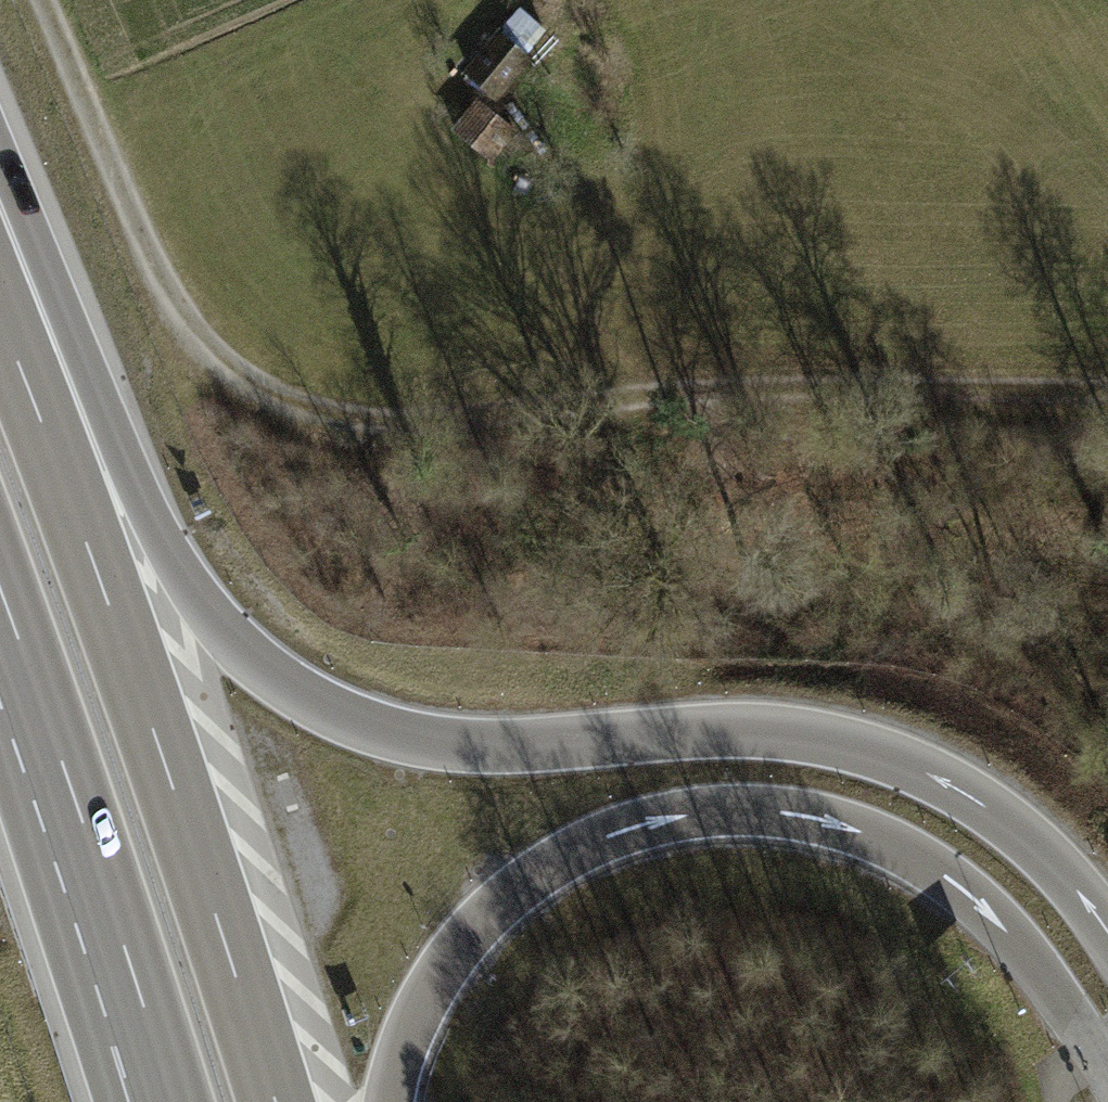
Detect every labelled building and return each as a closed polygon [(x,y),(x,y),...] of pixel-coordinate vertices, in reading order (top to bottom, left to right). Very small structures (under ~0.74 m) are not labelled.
[(498,158),(521,134),(478,95),(455,120),(498,158)]
